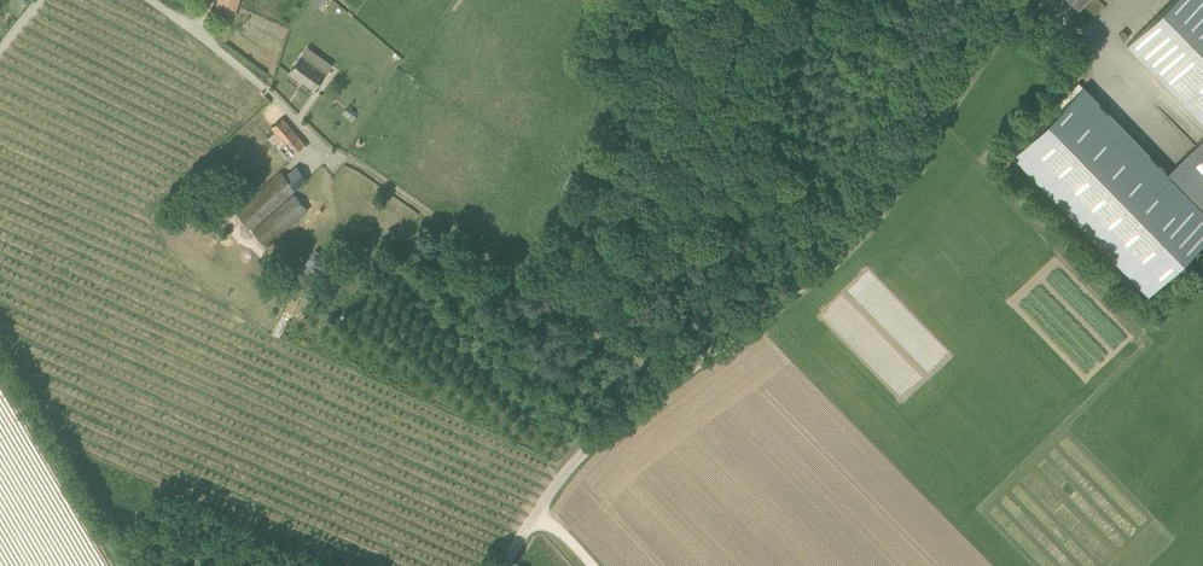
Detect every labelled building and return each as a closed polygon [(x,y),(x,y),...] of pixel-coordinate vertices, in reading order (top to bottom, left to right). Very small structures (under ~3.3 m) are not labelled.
[(240,0),(219,0),(216,8),(235,15),(240,0)] [(1128,44),(1202,121),(1202,0),(1173,0),(1128,44)] [(1125,41),(1129,36),(1123,30),(1119,34),(1125,41)] [(326,73),(302,55),(289,73),(298,79),(299,77),(314,88),(326,73)] [(1167,173),(1083,87),(1014,155),(1148,294),(1202,240),(1202,210),(1167,173)] [(356,112),(348,107),(345,111),(353,116),(356,112)] [(272,127),(276,131),(268,138),(278,151),(280,149),(301,174),(306,170),(312,177),(324,167),(283,118),(272,127)] [(1202,210),(1202,139),(1167,173),(1202,210)] [(251,229),(296,188),(281,171),(236,211),(251,229)] [(266,247),(308,210),(294,194),(253,231),(266,247)]
